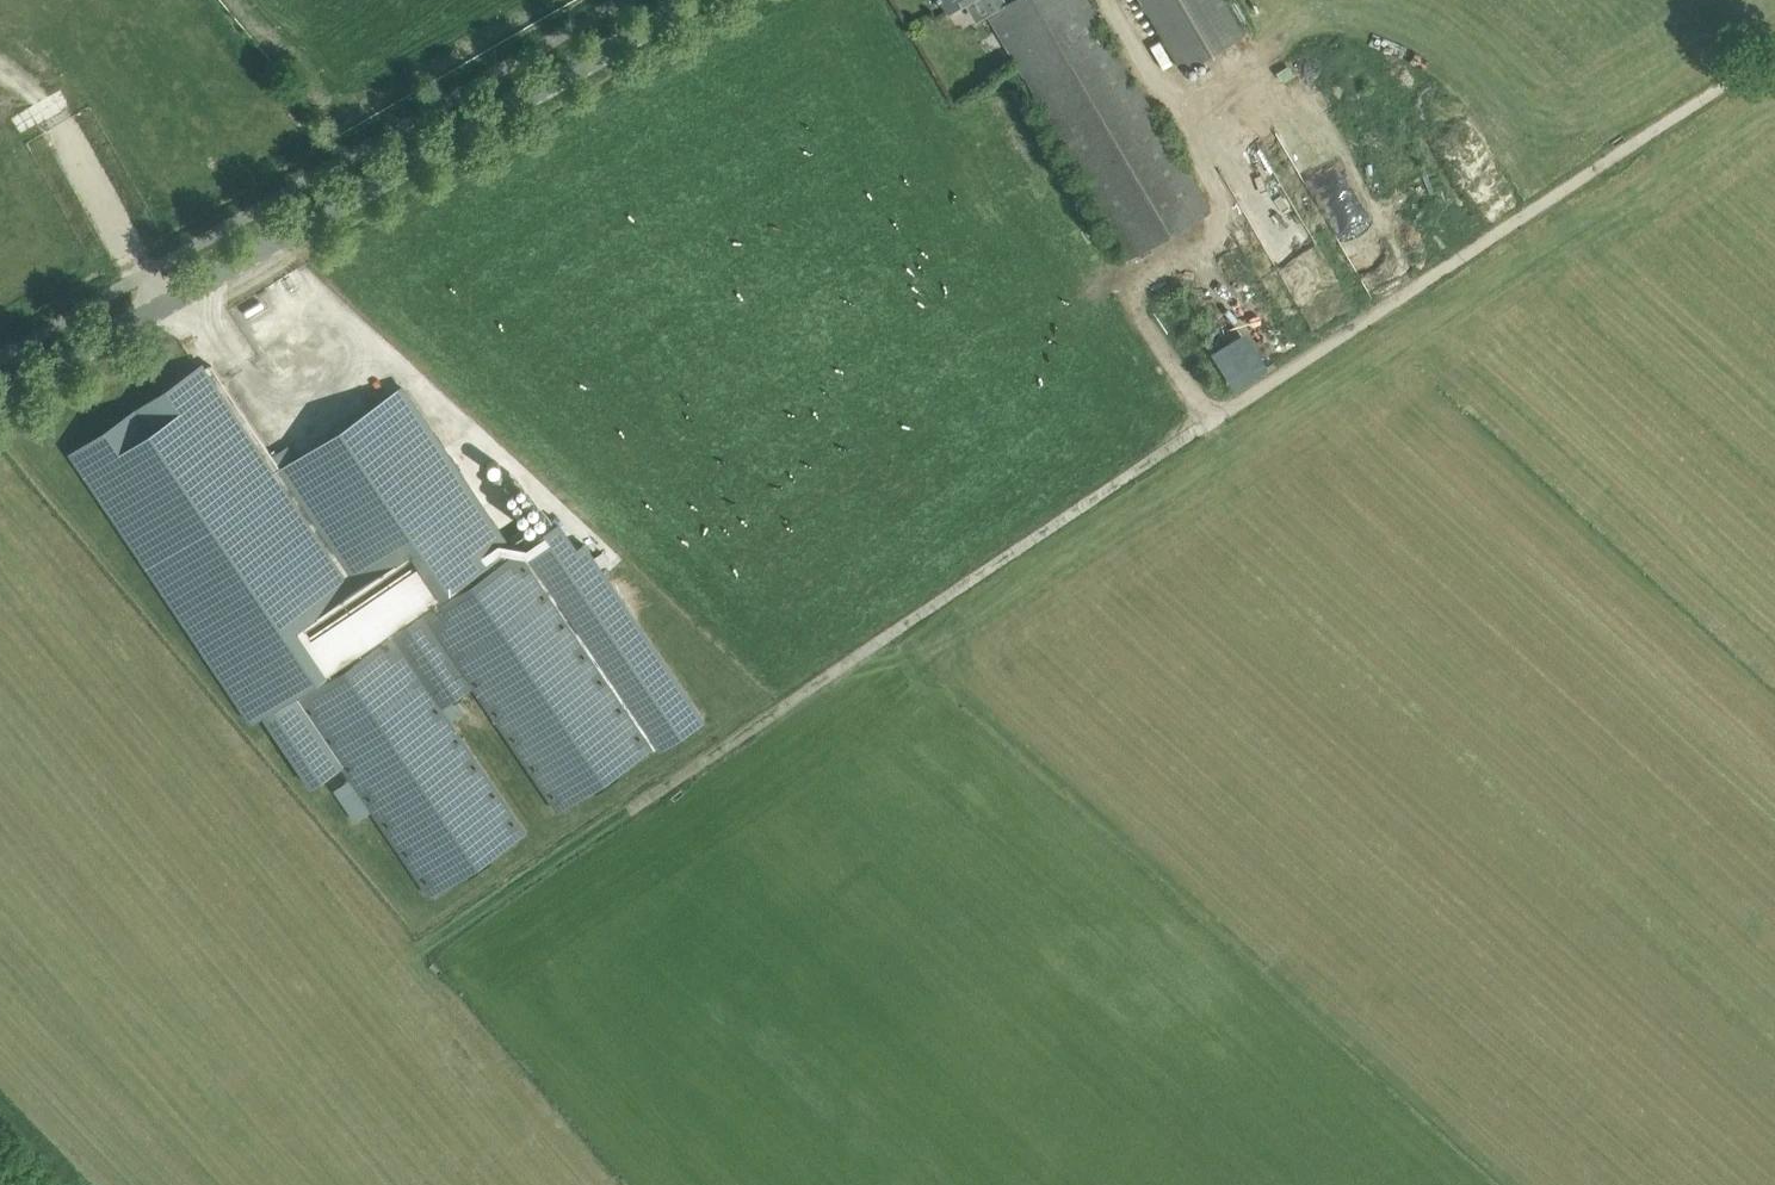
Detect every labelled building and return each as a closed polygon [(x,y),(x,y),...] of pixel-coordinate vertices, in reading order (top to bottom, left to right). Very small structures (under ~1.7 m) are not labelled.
[(939,2),(942,0),(948,11),(966,0),(937,0),(939,2)] [(1007,1),(1006,0),(987,0),(992,10),(1007,1)] [(1131,256),(1211,210),(1089,0),(1009,0),(1007,1),(992,10),(989,12),(1131,256)] [(1184,68),(1243,33),(1224,0),(1144,0),(1184,68)] [(59,164),(92,146),(61,87),(9,115),(19,134),(37,124),(59,164)] [(1243,329),(1213,348),(1237,385),(1267,366),(1243,329)] [(212,364),(73,457),(252,722),(264,714),(294,694),(513,550),(404,387),(299,458),(289,444),(273,455),(212,364)] [(559,521),(521,547),(660,750),(706,719),(583,540),(576,545),(559,521)] [(513,550),(294,694),(342,766),(350,777),(350,778),(372,809),(431,896),(528,830),(452,718),(451,718),(444,706),(456,697),(457,697),(468,689),(473,685),(474,686),(559,811),(654,747),(518,547),(513,550)] [(294,694),(264,714),(312,786),(342,766),(294,694)]
